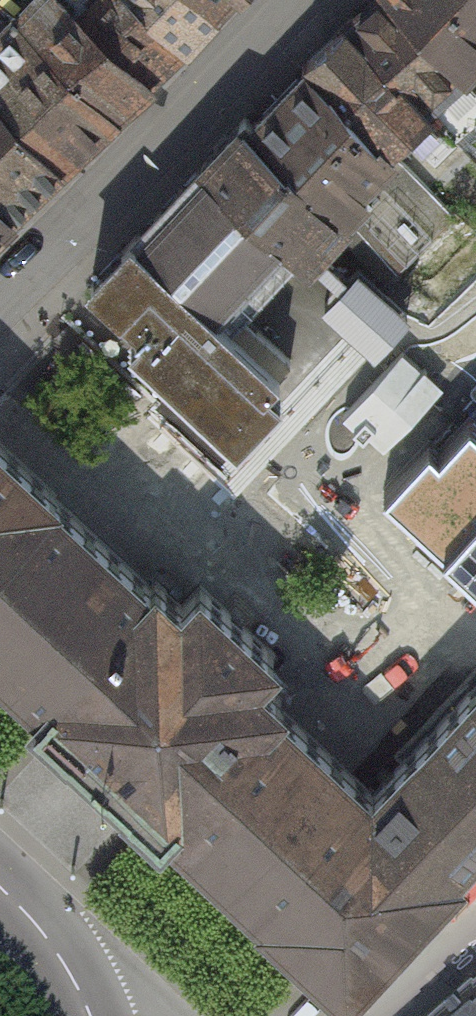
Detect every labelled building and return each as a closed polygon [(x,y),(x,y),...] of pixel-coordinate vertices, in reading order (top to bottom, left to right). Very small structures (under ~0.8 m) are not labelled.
[(62,163),(114,113),(5,0),(0,0),(0,96),(62,163)] [(114,113),(182,46),(135,0),(5,0),(114,113)] [(212,13),(198,0),(135,0),(182,46),(212,13)] [(212,13),(225,0),(198,0),(212,13)] [(460,69),(397,0),(374,0),(347,27),(418,105),(426,99),(432,106),(465,75),(460,69)] [(460,69),(465,65),(475,76),(475,0),(397,0),(460,69)] [(455,141),(418,105),(347,27),(306,60),(376,142),(381,137),(384,139),(398,125),(435,161),(455,141)] [(455,214),(384,139),(381,137),(376,142),(306,60),(241,123),(344,218),(334,228),(339,233),(386,281),(455,214)] [(13,209),(62,163),(0,96),(0,195),(13,209)] [(201,168),(295,257),(298,253),(311,264),(339,233),(334,228),(344,218),(241,123),(201,168)] [(295,257),(201,168),(137,237),(231,326),(295,257)] [(13,209),(0,195),(0,222),(13,209)] [(131,344),(237,444),(281,398),(268,385),(290,360),(257,329),(246,339),(231,326),(137,237),(91,284),(141,333),(131,344)] [(407,314),(359,270),(325,304),(374,349),(407,314)] [(425,371),(402,349),(340,416),(364,438),(380,453),(395,437),(412,419),(436,393),(428,385),(420,377),(425,371)] [(384,486),(475,572),(475,419),(470,413),(441,444),(432,435),(384,486)] [(27,697),(17,708),(36,726),(87,775),(150,834),(162,822),(342,992),(475,851),(475,680),(382,778),(373,788),(361,778),(280,701),(291,691),(272,673),(285,659),(241,616),(211,588),(199,577),(176,601),(0,435),(0,671),(27,697)] [(458,1015),(475,1015),(475,1001),(458,1015)]
